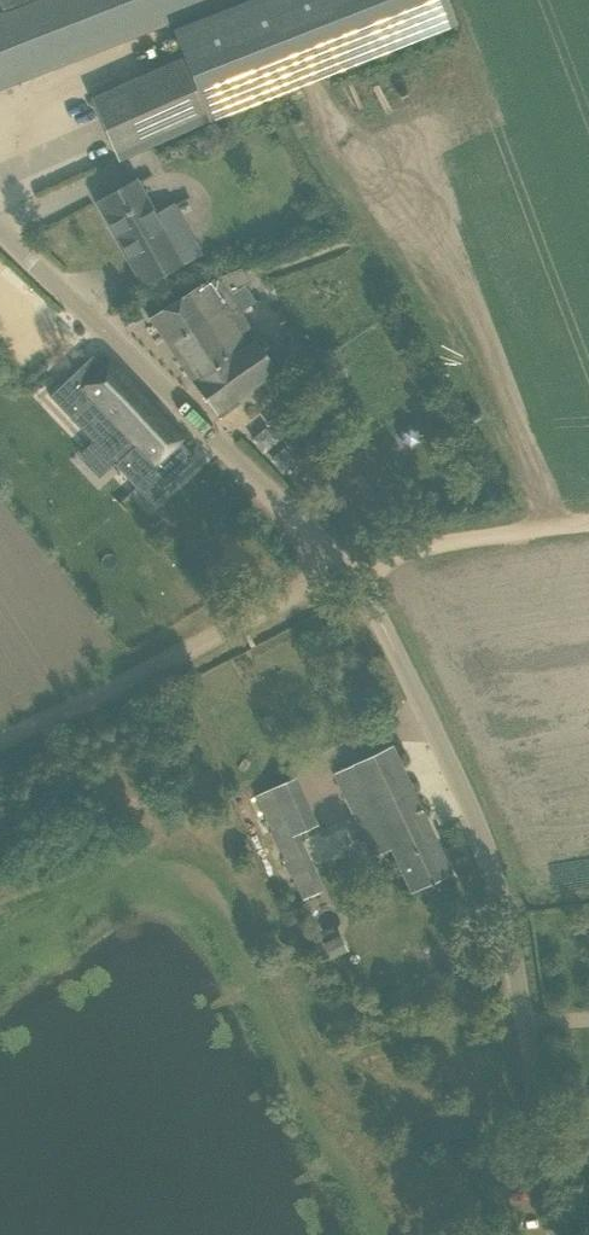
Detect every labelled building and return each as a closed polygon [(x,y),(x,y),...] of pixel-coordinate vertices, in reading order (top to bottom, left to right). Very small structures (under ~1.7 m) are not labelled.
[(5,12),(0,15),(0,85),(222,0),(1,0),(5,12)] [(448,0),(249,0),(173,30),(183,58),(207,121),(342,69),(457,24),(448,0)] [(207,121),(183,58),(92,98),(119,160),(207,121)] [(182,263),(136,180),(96,202),(143,285),(182,263)] [(242,266),(218,277),(206,281),(149,317),(168,345),(172,343),(174,345),(199,379),(194,383),(216,413),(276,369),(256,340),(259,338),(241,311),(256,300),(245,284),(251,280),(242,266)] [(71,381),(68,378),(48,396),(136,490),(155,473),(166,485),(195,457),(179,440),(184,436),(118,366),(113,360),(104,368),(92,355),(72,373),(76,377),(71,381)] [(438,494),(428,490),(423,504),(433,508),(438,494)] [(379,681),(375,673),(369,676),(373,684),(379,681)] [(412,892),(451,873),(391,745),(352,764),(334,773),(373,857),(391,848),(412,892)] [(311,861),(299,834),(278,843),(290,871),(311,861)] [(321,961),(341,952),(334,937),(315,946),(321,961)]
